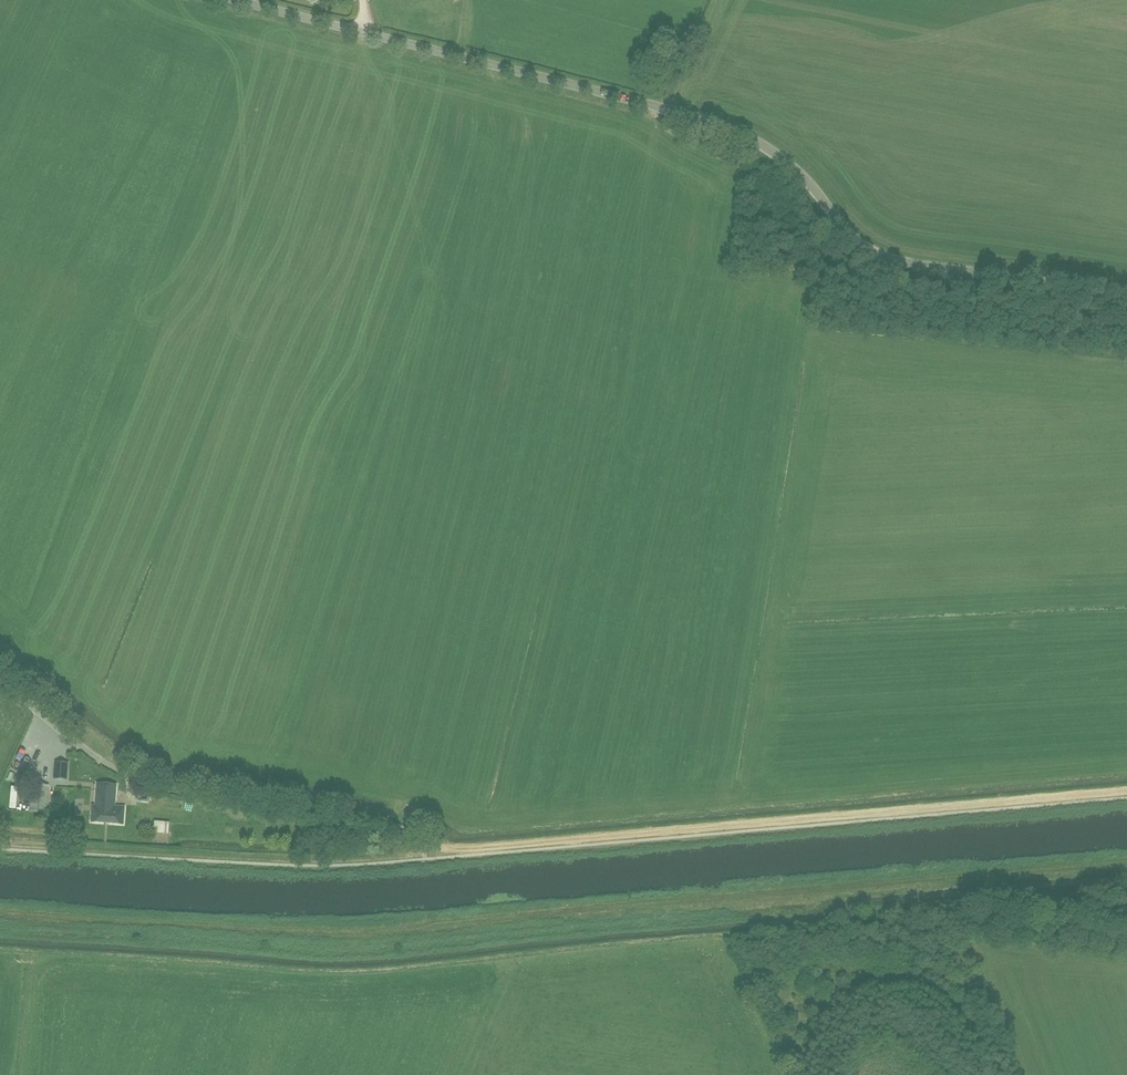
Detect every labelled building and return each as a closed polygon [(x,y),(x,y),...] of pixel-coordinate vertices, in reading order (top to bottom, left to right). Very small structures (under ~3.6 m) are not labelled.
[(66,779),(67,764),(55,763),(54,778),(66,779)] [(123,824),(124,807),(114,807),(116,785),(97,784),(95,812),(92,811),(91,822),(123,824)] [(47,813),(49,786),(31,785),(29,812),(47,813)] [(145,824),(144,813),(135,814),(137,825),(145,824)] [(169,834),(170,822),(154,821),(153,833),(169,834)]
